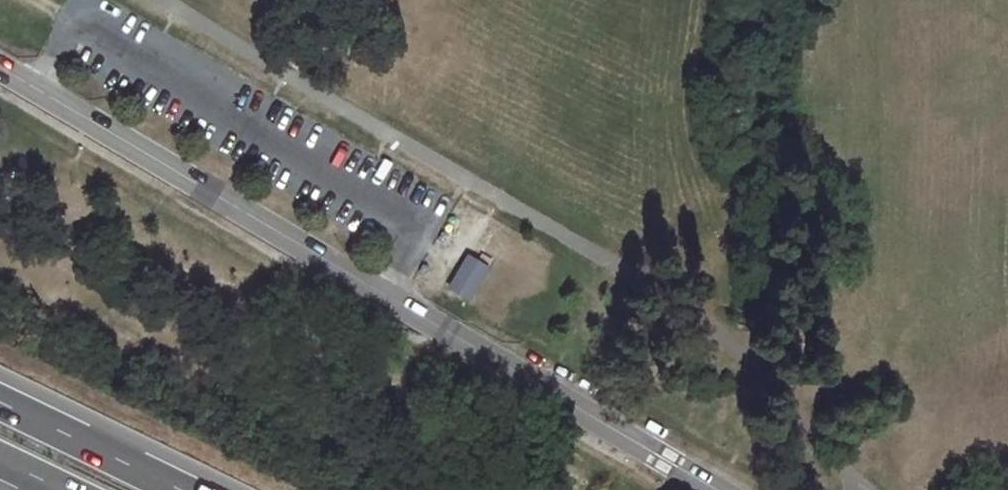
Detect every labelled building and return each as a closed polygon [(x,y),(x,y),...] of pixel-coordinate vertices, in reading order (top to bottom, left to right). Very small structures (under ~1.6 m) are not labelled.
[(482,267),(463,256),(446,287),(464,297),(482,267)]
